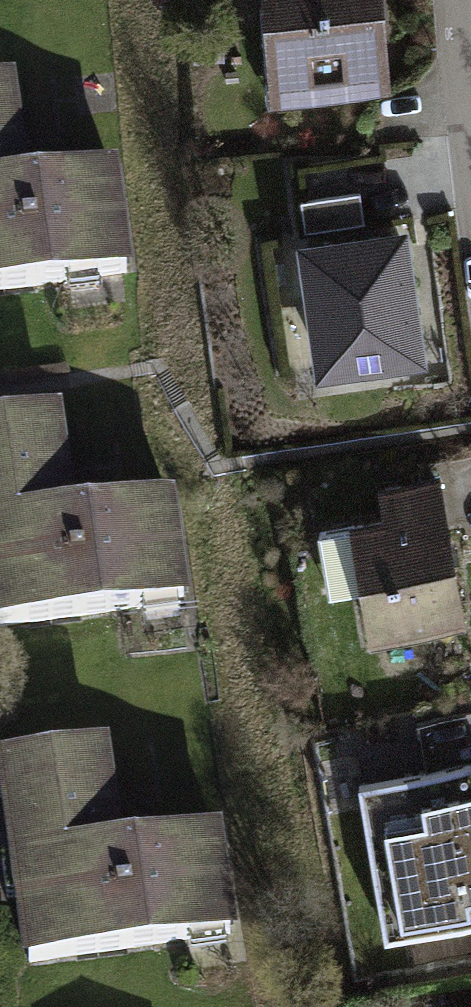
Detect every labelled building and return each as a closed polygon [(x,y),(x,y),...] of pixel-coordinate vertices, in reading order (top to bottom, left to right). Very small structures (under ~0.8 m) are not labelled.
[(387,0),(276,0),(282,100),(393,93),(387,0)] [(0,82),(0,284),(165,266),(152,139),(46,151),(38,78),(0,82)] [(368,206),(295,211),(298,261),(322,260),(330,378),(417,372),(408,235),(370,237),(368,206)] [(0,422),(0,624),(217,601),(203,474),(97,485),(89,413),(0,422)] [(375,494),(377,520),(319,524),(329,592),(371,586),(380,628),(470,618),(470,522),(466,482),(375,494)] [(133,737),(12,749),(33,966),(261,943),(248,814),(141,825),(133,737)] [(362,789),(387,938),(470,925),(470,772),(362,789)]
